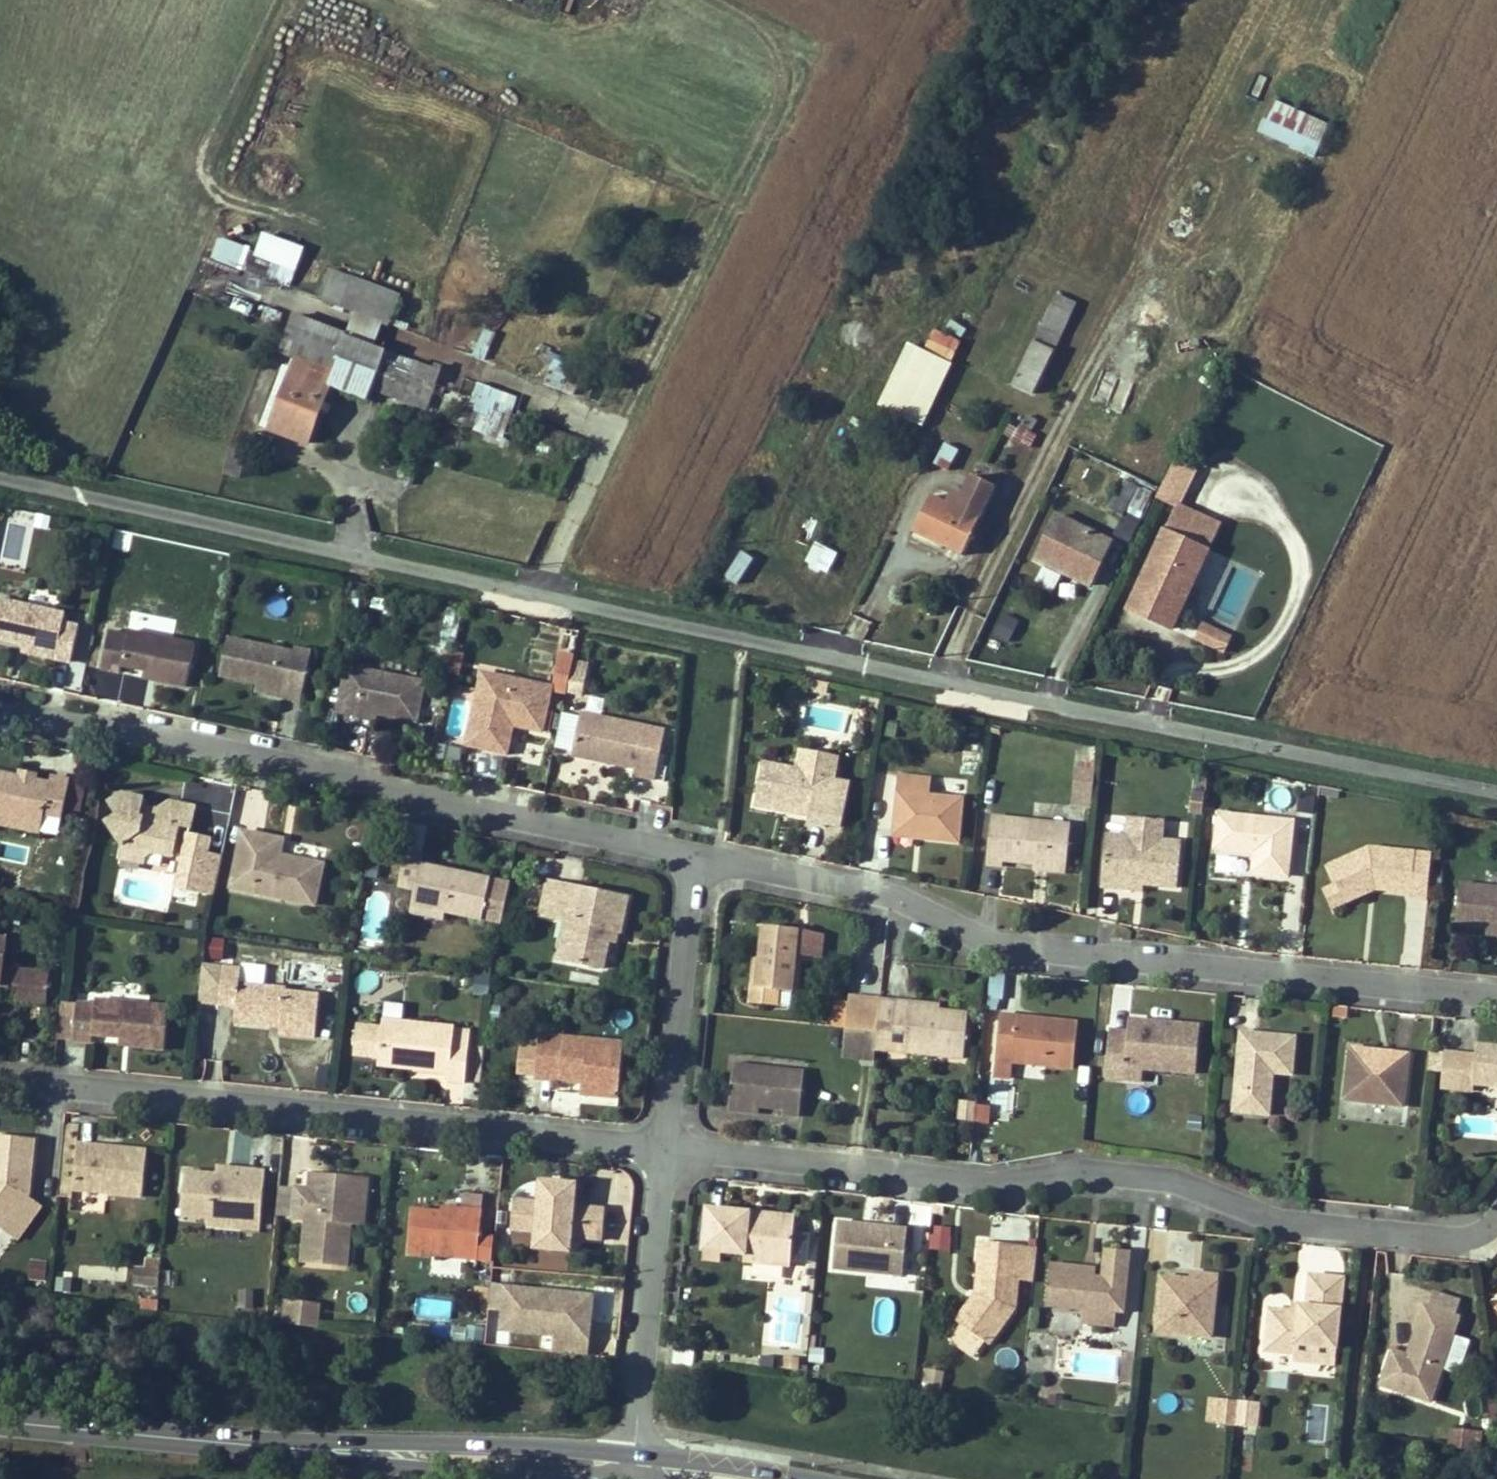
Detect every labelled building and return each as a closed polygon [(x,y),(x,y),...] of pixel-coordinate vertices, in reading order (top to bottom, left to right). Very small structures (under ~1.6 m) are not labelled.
[(1272,101),(1262,120),(1298,137),(1293,148),(1313,157),(1328,126),(1272,101)] [(213,258),(287,288),(295,270),(221,239),(213,258)] [(1061,310),(1065,299),(1055,295),(1050,305),(1061,310)] [(1075,304),(1065,299),(1061,310),(1071,314),(1075,304)] [(1060,336),(1071,314),(1061,310),(1050,305),(1040,326),(1060,336)] [(288,331),(339,350),(345,337),(294,317),(288,331)] [(1032,393),(1060,336),(1040,326),(1012,384),(1032,393)] [(481,328),(474,357),(487,360),(494,331),(481,328)] [(934,328),(924,347),(951,361),(961,342),(934,328)] [(288,331),(279,354),(296,361),(333,375),(339,361),(335,360),(339,350),(288,331)] [(339,350),(382,367),(387,353),(345,337),(339,350)] [(878,407),(923,428),(953,364),(908,343),(878,407)] [(339,350),(335,360),(339,361),(378,376),(382,367),(339,350)] [(438,373),(387,353),(382,367),(418,381),(433,386),(438,373)] [(548,390),(584,390),(584,358),(548,358),(548,390)] [(378,376),(339,361),(333,375),(296,361),(291,374),(269,431),(306,445),(330,388),(367,402),(371,391),(408,405),(418,381),(382,367),(378,376)] [(259,427),(269,431),(291,374),(281,370),(259,427)] [(433,386),(418,381),(408,405),(423,411),(433,386)] [(515,398),(477,384),(471,401),(502,412),(509,415),(515,398)] [(502,412),(471,401),(468,409),(499,420),(502,412)] [(1024,416),(1022,423),(1033,428),(1036,421),(1024,416)] [(1031,445),(1036,435),(1008,421),(1003,432),(1005,432),(1031,445)] [(942,443),(933,464),(948,471),(957,451),(942,443)] [(1174,461),(1157,499),(1177,509),(1195,472),(1174,461)] [(407,472),(402,482),(411,487),(417,477),(407,472)] [(955,488),(948,505),(930,496),(913,532),(961,556),(995,485),(973,474),(964,493),(955,488)] [(1136,488),(1121,480),(1106,509),(1122,517),(1127,505),(1136,488)] [(1150,495),(1136,488),(1127,505),(1142,512),(1150,495)] [(1177,509),(1167,532),(1204,549),(1214,528),(1177,509)] [(792,538),(809,546),(819,523),(803,515),(792,538)] [(1056,516),(1034,560),(1089,586),(1110,542),(1056,516)] [(1164,531),(1153,554),(1195,574),(1206,550),(1204,549),(1167,532),(1164,531)] [(739,585),(755,558),(740,549),(724,575),(739,585)] [(823,549),(815,565),(826,573),(836,556),(823,549)] [(1170,629),(1195,574),(1153,554),(1128,609),(1170,629)] [(21,614),(2,611),(0,621),(0,648),(14,651),(15,644),(37,648),(49,651),(48,659),(78,666),(87,625),(22,610),(21,614)] [(1010,643),(1018,619),(1002,614),(994,637),(1010,643)] [(1223,656),(1233,636),(1204,621),(1194,642),(1223,656)] [(137,633),(136,639),(116,635),(108,671),(129,675),(131,667),(151,672),(166,675),(165,683),(196,689),(204,647),(137,633)] [(304,656),(237,643),(230,679),(263,686),(296,692),(294,701),(311,705),(319,668),(302,664),(304,656)] [(37,648),(35,657),(48,659),(49,651),(37,648)] [(306,648),(304,656),(302,664),(319,668),(323,651),(306,648)] [(460,676),(464,654),(452,652),(449,674),(460,676)] [(600,670),(586,667),(581,686),(596,689),(600,670)] [(151,672),(150,680),(165,683),(166,675),(151,672)] [(495,672),(493,684),(518,689),(520,677),(495,672)] [(520,677),(518,689),(493,684),(479,747),(521,755),(527,729),(523,728),(524,721),(537,724),(536,730),(555,734),(565,687),(520,677)] [(384,737),(386,729),(408,734),(425,737),(434,697),(376,685),(365,734),(384,737)] [(263,686),(262,695),(294,701),(296,692),(263,686)] [(596,689),(581,686),(579,696),(594,699),(596,689)] [(667,732),(589,715),(580,758),(604,764),(605,757),(616,760),(615,766),(643,772),(642,778),(665,783),(671,750),(664,749),(667,732)] [(527,729),(536,730),(537,724),(524,721),(523,728),(527,729)] [(406,742),(408,734),(386,729),(384,737),(406,742)] [(674,733),(667,732),(664,749),(671,750),(674,733)] [(436,758),(458,761),(459,749),(437,746),(436,758)] [(804,765),(847,773),(850,758),(807,750),(804,765)] [(604,764),(615,766),(616,760),(605,757),(604,764)] [(803,770),(772,764),(763,808),(792,813),(793,807),(819,812),(818,818),(817,824),(851,830),(859,785),(845,783),(847,773),(804,765),(803,770)] [(46,776),(29,773),(29,780),(45,784),(46,776)] [(29,780),(0,775),(0,815),(7,817),(53,825),(54,819),(72,822),(77,784),(59,781),(58,786),(45,784),(29,780)] [(898,844),(929,846),(929,853),(963,856),(967,812),(933,808),(935,792),(903,789),(898,844)] [(1196,808),(1209,810),(1212,792),(1199,790),(1196,808)] [(115,826),(129,847),(127,862),(154,866),(156,854),(171,856),(173,845),(186,847),(188,831),(201,833),(205,809),(178,804),(166,813),(165,824),(148,822),(150,811),(152,800),(131,796),(118,805),(126,818),(115,826)] [(792,813),(818,818),(819,812),(793,807),(792,813)] [(166,813),(150,811),(148,822),(165,824),(166,813)] [(1225,816),(1222,851),(1254,854),(1254,851),(1260,851),(1258,874),(1292,877),(1297,823),(1225,816)] [(6,828),(52,836),(53,825),(7,817),(6,828)] [(1073,869),(1077,827),(998,818),(993,867),(1010,869),(1011,862),(1039,866),(1073,869)] [(288,860),(291,843),(252,835),(239,892),(323,911),(331,869),(288,860)] [(1187,844),(1111,836),(1105,887),(1123,889),(1123,883),(1149,886),(1182,889),(1187,844)] [(929,853),(929,846),(898,844),(898,850),(929,853)] [(184,859),(186,847),(173,845),(171,856),(184,859)] [(1375,852),(1337,871),(1345,888),(1349,898),(1381,883),(1383,890),(1416,893),(1415,900),(1430,901),(1435,859),(1375,852)] [(415,853),(409,888),(426,892),(423,909),(460,915),(494,922),(502,880),(465,873),(464,878),(454,876),(454,871),(433,867),(434,857),(415,853)] [(1038,872),(1073,875),(1073,869),(1039,866),(1038,872)] [(1123,889),(1148,892),(1149,886),(1123,883),(1123,889)] [(1381,883),(1349,898),(1345,888),(1331,894),(1339,911),(1383,890),(1381,883)] [(554,919),(579,924),(587,926),(580,964),(614,971),(619,943),(622,931),(630,933),(634,934),(641,900),(561,884),(554,919)] [(1464,886),(1459,925),(1491,928),(1496,928),(1496,889),(1464,886)] [(421,917),(458,923),(460,915),(423,909),(421,917)] [(806,928),(776,925),(771,960),(768,987),(786,990),(798,991),(806,928)] [(619,943),(628,945),(630,933),(622,931),(619,943)] [(1,1005),(3,987),(25,990),(23,1002),(55,1006),(59,974),(11,967),(15,937),(0,935),(0,1005),(1,1005)] [(784,1006),(786,990),(768,987),(771,960),(764,959),(758,1003),(784,1006)] [(251,985),(252,971),(236,969),(231,1006),(263,1010),(263,1016),(274,1028),(278,1029),(282,1025),(291,1026),(290,1031),(290,1037),(325,1041),(330,998),(297,995),(297,991),(251,985)] [(942,1012),(919,1010),(919,1003),(888,1001),(885,1031),(913,1033),(912,1052),(969,1057),(972,1015),(942,1012)] [(105,1002),(104,1006),(85,1004),(81,1042),(100,1044),(100,1035),(128,1038),(139,1039),(138,1048),(173,1052),(178,1009),(105,1002)] [(942,1005),(919,1003),(919,1010),(942,1012),(942,1005)] [(1025,1018),(1007,1016),(1002,1063),(1079,1071),(1083,1024),(1050,1021),(1050,1026),(1024,1024),(1025,1018)] [(1050,1026),(1050,1021),(1025,1018),(1024,1024),(1050,1026)] [(466,1045),(468,1029),(398,1020),(393,1058),(428,1062),(427,1072),(462,1076),(461,1082),(477,1084),(481,1047),(466,1045)] [(1134,1033),(1115,1031),(1110,1079),(1155,1083),(1156,1070),(1172,1071),(1201,1074),(1205,1028),(1168,1025),(1168,1030),(1155,1028),(1155,1024),(1134,1022),(1134,1033)] [(885,1031),(856,1028),(855,1044),(883,1047),(885,1031)] [(1261,1072),(1276,1073),(1295,1075),(1297,1040),(1242,1036),(1237,1114),(1273,1116),(1275,1083),(1260,1081),(1261,1072)] [(549,1037),(549,1050),(546,1080),(571,1082),(590,1084),(589,1097),(629,1101),(634,1044),(568,1039),(549,1037)] [(128,1038),(127,1048),(138,1048),(139,1039),(128,1038)] [(1444,1056),(1442,1091),(1472,1094),(1473,1087),(1496,1089),(1496,1049),(1477,1047),(1476,1059),(1444,1056)] [(526,1078),(546,1080),(549,1050),(529,1048),(526,1078)] [(1384,1061),(1378,1052),(1351,1050),(1346,1102),(1406,1108),(1412,1055),(1397,1054),(1395,1062),(1384,1061)] [(815,1075),(816,1065),(745,1058),(744,1068),(815,1075)] [(1014,1066),(1014,1076),(1044,1078),(1045,1067),(1014,1066)] [(811,1121),(815,1075),(744,1068),(741,1109),(772,1112),(796,1114),(796,1119),(811,1121)] [(1171,1084),(1172,1071),(1156,1070),(1155,1083),(1171,1084)] [(1276,1073),(1261,1072),(1260,1081),(1275,1083),(1276,1073)] [(1219,1079),(1217,1098),(1232,1099),(1233,1080),(1219,1079)] [(969,1097),(967,1116),(982,1118),(984,1099),(969,1097)] [(740,1115),(771,1119),(772,1112),(741,1109),(740,1115)] [(8,1220),(3,1227),(18,1238),(42,1204),(29,1194),(32,1188),(37,1140),(0,1136),(0,1184),(1,1185),(0,1187),(0,1214),(8,1220)] [(104,1149),(87,1147),(83,1193),(152,1201),(157,1155),(131,1152),(130,1158),(104,1155),(104,1149)] [(131,1152),(104,1149),(104,1155),(130,1158),(131,1152)] [(282,1161),(282,1184),(305,1183),(305,1161),(282,1161)] [(230,1167),(229,1177),(260,1180),(260,1170),(230,1167)] [(229,1177),(198,1174),(193,1217),(217,1219),(255,1223),(254,1233),(271,1234),(277,1172),(260,1170),(260,1180),(229,1177)] [(326,1215),(319,1214),(313,1265),(359,1269),(363,1228),(369,1229),(373,1196),(364,1195),(365,1180),(323,1175),(321,1192),(328,1193),(326,1215)] [(382,1182),(365,1180),(364,1195),(373,1196),(369,1229),(378,1230),(382,1182)] [(559,1183),(559,1191),(591,1194),(591,1186),(559,1183)] [(553,1237),(552,1244),(586,1248),(586,1240),(619,1243),(622,1212),(589,1208),(591,1194),(559,1191),(557,1204),(556,1210),(529,1207),(527,1228),(554,1231),(553,1237)] [(530,1202),(529,1207),(556,1210),(557,1204),(530,1202)] [(800,1225),(755,1221),(755,1214),(713,1209),(709,1252),(751,1256),(750,1263),(796,1267),(800,1225)] [(457,1214),(428,1212),(424,1256),(493,1262),(495,1238),(497,1213),(467,1210),(466,1215),(457,1214)] [(755,1221),(800,1225),(800,1218),(755,1214),(755,1221)] [(217,1219),(216,1229),(254,1233),(255,1223),(217,1219)] [(869,1224),(844,1222),(840,1268),(909,1274),(913,1229),(896,1227),(896,1233),(869,1230),(869,1224)] [(896,1227),(869,1224),(869,1230),(896,1233),(896,1227)] [(553,1237),(554,1231),(527,1228),(527,1234),(553,1237)] [(930,1234),(929,1252),(951,1254),(952,1235),(930,1234)] [(984,1237),(980,1292),(987,1292),(986,1298),(969,1323),(995,1341),(1022,1304),(1024,1277),(1039,1278),(1043,1242),(984,1237)] [(508,1264),(510,1240),(495,1238),(493,1262),(508,1264)] [(585,1255),(586,1248),(552,1244),(552,1252),(585,1255)] [(1091,1300),(1088,1318),(1121,1321),(1122,1306),(1129,1306),(1134,1247),(1111,1245),(1109,1266),(1109,1274),(1054,1269),(1052,1293),(1091,1296),(1091,1300)] [(46,1280),(48,1261),(29,1259),(27,1278),(46,1280)] [(1054,1269),(1109,1274),(1109,1266),(1054,1261),(1054,1269)] [(171,1270),(156,1268),(154,1288),(169,1290),(171,1270)] [(1196,1272),(1196,1280),(1195,1286),(1203,1287),(1204,1273),(1196,1272)] [(1196,1280),(1165,1277),(1160,1332),(1216,1337),(1222,1275),(1204,1273),(1203,1287),(1195,1286),(1196,1280)] [(1269,1351),(1300,1355),(1299,1363),(1316,1364),(1318,1346),(1341,1348),(1349,1278),(1310,1274),(1306,1302),(1306,1310),(1296,1309),(1274,1307),(1269,1351)] [(238,1310),(254,1309),(252,1289),(236,1290),(238,1310)] [(986,1298),(987,1292),(980,1292),(961,1318),(969,1323),(986,1298)] [(1091,1300),(1091,1296),(1052,1293),(1051,1303),(1085,1306),(1091,1300)] [(281,1300),(280,1326),(319,1328),(320,1302),(281,1300)] [(1306,1302),(1296,1302),(1296,1309),(1306,1310),(1306,1302)] [(1414,1356),(1399,1351),(1387,1383),(1438,1400),(1466,1318),(1432,1306),(1414,1356)] [(502,1310),(500,1330),(517,1331),(518,1312),(502,1310)] [(527,1313),(518,1312),(517,1331),(525,1332),(527,1313)] [(1299,1363),(1300,1355),(1269,1351),(1268,1360),(1299,1363)] [(832,1364),(830,1378),(844,1379),(845,1366),(832,1364)] [(1267,1388),(1288,1389),(1289,1374),(1268,1373),(1267,1388)] [(1211,1419),(1223,1421),(1226,1399),(1214,1397),(1211,1419)] [(1263,1400),(1243,1398),(1243,1401),(1241,1422),(1261,1425),(1263,1400)] [(1243,1401),(1226,1399),(1223,1421),(1241,1422),(1243,1401)] [(1308,1404),(1306,1441),(1325,1443),(1328,1405),(1308,1404)] [(1448,1450),(1481,1452),(1483,1430),(1450,1428),(1448,1450)]
